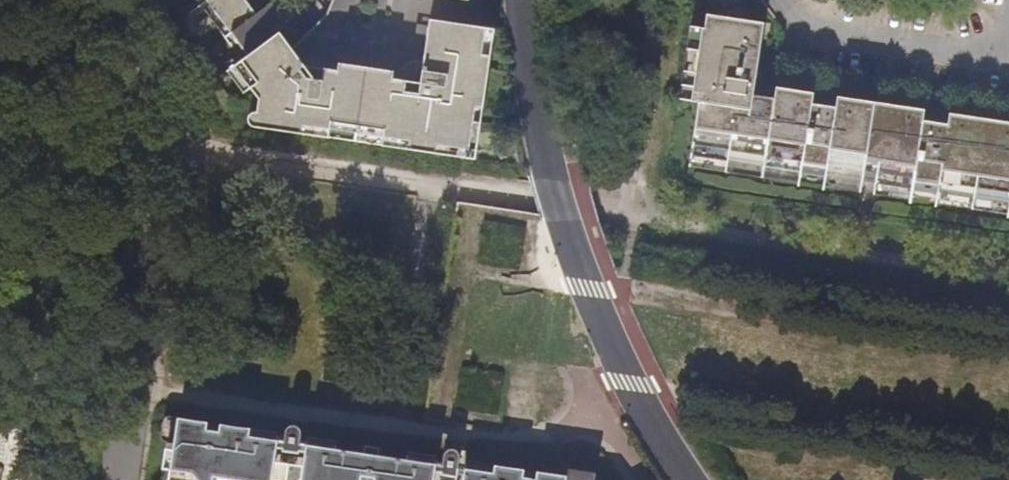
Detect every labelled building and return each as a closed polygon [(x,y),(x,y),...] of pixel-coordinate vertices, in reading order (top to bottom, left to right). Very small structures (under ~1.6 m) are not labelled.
[(230,32),(256,12),(246,0),(207,0),(206,1),(230,32)] [(230,32),(247,53),(280,30),(289,23),(271,1),(256,12),(230,32)] [(679,99),(698,102),(689,166),(1008,216),(1008,134),(948,125),(808,105),(751,96),(762,23),(705,14),(692,12),(679,99)] [(365,64),(355,142),(475,157),(495,25),(429,16),(421,80),(414,79),(392,76),(394,67),(365,64)] [(240,58),(256,81),(250,86),(258,97),(257,110),(250,111),(248,124),(355,142),(365,64),(338,60),(337,67),(323,66),(322,76),(312,75),(298,56),(280,30),(247,53),(240,58)] [(289,429),(285,433),(285,447),(298,449),(301,435),(300,432),(298,428),(295,426),(293,426),(291,427),(289,429)] [(166,479),(269,479),(274,446),(246,441),(216,436),(217,430),(204,429),(203,434),(174,430),(160,428),(157,444),(171,447),(166,479)] [(448,449),(446,450),(444,451),(443,454),(440,469),(443,473),(457,475),(459,457),(459,454),(456,451),(454,449),(451,449),(448,449)] [(301,479),(432,479),(433,471),(403,466),(376,462),(377,457),(362,455),(361,459),(336,456),(306,451),(301,479)]
